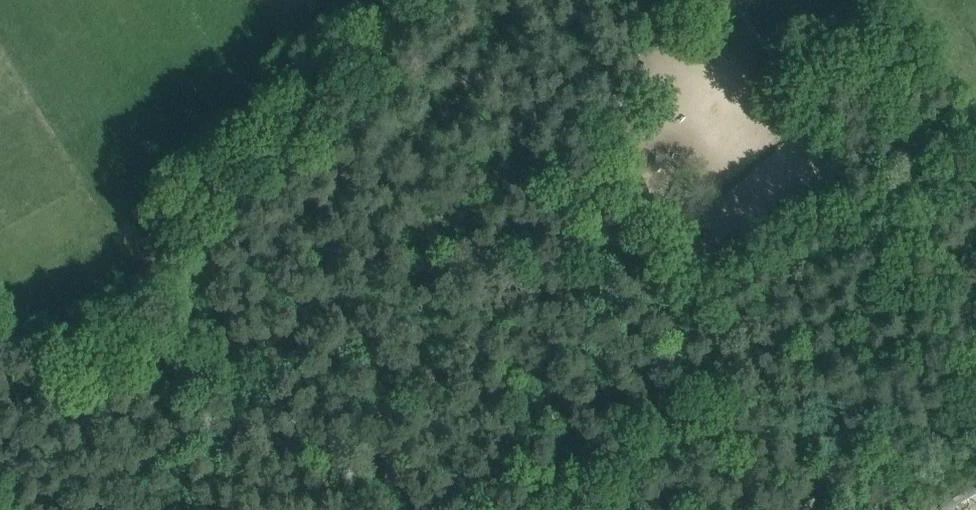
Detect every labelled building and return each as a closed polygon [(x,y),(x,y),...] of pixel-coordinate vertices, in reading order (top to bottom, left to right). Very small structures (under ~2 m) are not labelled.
[(975,496),(975,486),(971,477),(935,497),(942,509),(950,509),(975,496)]
